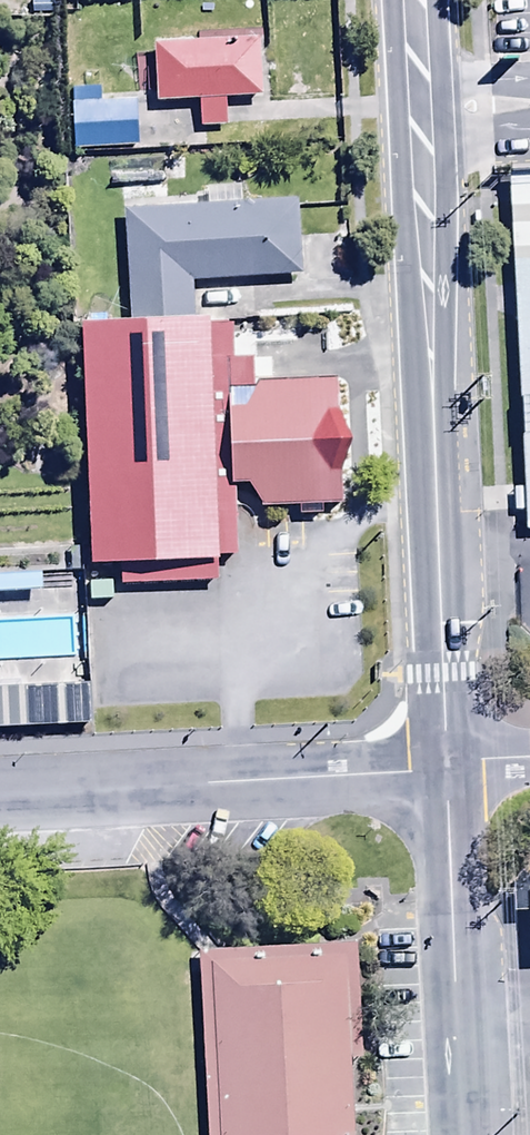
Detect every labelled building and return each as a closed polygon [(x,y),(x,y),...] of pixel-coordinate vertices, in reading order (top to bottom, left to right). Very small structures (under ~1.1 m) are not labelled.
[(256,42),(155,46),(157,106),(200,104),(201,129),(229,128),(228,101),(259,100),(256,42)] [(71,94),(73,152),(139,149),(137,105),(101,107),(100,92),(71,94)] [(158,159),(108,161),(109,189),(159,187),(158,159)] [(529,462),(529,194),(514,195),(529,462)] [(241,318),(90,323),(99,570),(120,569),(121,588),(226,585),(225,561),(243,561),(240,487),(254,486),(266,510),(355,505),(353,474),(371,443),(350,411),(349,373),(267,376),(266,350),(242,351),(241,318)] [(0,679),(0,728),(88,724),(86,676),(0,679)] [(520,955),(529,954),(529,879),(520,889),(520,955)] [(202,933),(210,1134),(368,1134),(360,927),(202,933)]
